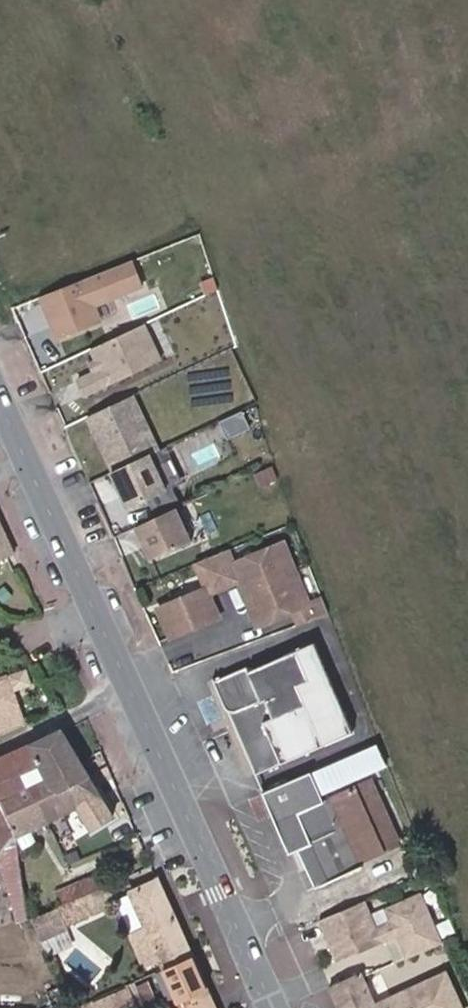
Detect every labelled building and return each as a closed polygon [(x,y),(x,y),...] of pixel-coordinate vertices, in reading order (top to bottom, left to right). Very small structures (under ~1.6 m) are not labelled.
[(47,300),(64,341),(107,324),(101,308),(149,289),(138,263),(47,300)] [(96,351),(113,387),(166,362),(149,326),(96,351)] [(136,397),(91,418),(115,472),(151,455),(160,451),(136,397)] [(167,492),(151,455),(115,472),(113,473),(130,509),(167,492)] [(176,508),(137,527),(152,559),(192,543),(176,508)] [(14,554),(0,524),(0,560),(14,554)] [(308,603),(283,543),(233,563),(228,549),(195,563),(205,587),(156,609),(170,637),(219,617),(209,594),(238,581),(256,626),(293,611),(298,624),(328,613),(322,598),(308,603)] [(3,587),(0,589),(0,599),(3,603),(11,596),(3,587)] [(352,732),(314,643),(247,671),(245,666),(213,681),(223,705),(224,707),(225,708),(225,709),(226,710),(227,710),(228,710),(254,775),(352,732)] [(12,689),(31,683),(26,669),(10,675),(7,674),(0,676),(0,729),(23,720),(12,689)] [(79,761),(61,732),(31,746),(0,761),(0,826),(14,819),(10,794),(32,784),(79,761)] [(398,843),(370,779),(324,801),(320,792),(384,764),(377,745),(311,772),(310,772),(262,792),(288,852),(297,849),(315,887),(361,866),(359,861),(398,843)] [(79,761),(32,784),(48,820),(78,805),(93,829),(114,816),(79,761)] [(48,820),(32,784),(10,794),(14,819),(17,847),(32,840),(27,830),(48,820)] [(14,819),(0,826),(0,865),(5,885),(22,878),(17,847),(14,819)] [(90,855),(86,847),(76,851),(79,860),(90,855)] [(76,851),(76,850),(65,854),(69,864),(79,860),(76,851)] [(61,906),(105,886),(106,885),(101,874),(55,894),(61,906)] [(27,914),(22,878),(5,885),(16,922),(28,919),(27,914)] [(191,954),(157,878),(156,879),(155,880),(130,891),(129,892),(130,893),(145,927),(130,933),(129,934),(144,967),(160,961),(163,967),(191,954)] [(113,904),(105,886),(61,906),(58,907),(56,908),(64,925),(113,904)] [(336,961),(396,936),(405,958),(441,942),(420,892),(384,908),(390,921),(376,928),(364,900),(318,920),(336,961)] [(145,927),(130,893),(116,900),(130,933),(145,927)] [(64,925),(56,908),(32,919),(42,939),(66,929),(64,925)] [(191,954),(163,967),(181,1007),(184,1007),(209,996),(191,954)] [(445,972),(375,1005),(360,972),(329,987),(339,1007),(462,1007),(445,972)] [(151,996),(145,983),(135,987),(142,1000),(151,996)] [(135,987),(134,984),(126,988),(134,1007),(143,1003),(142,1000),(135,987)] [(134,1007),(126,988),(93,1002),(96,1007),(131,1007),(134,1007)] [(209,996),(184,1007),(214,1007),(209,996)]
